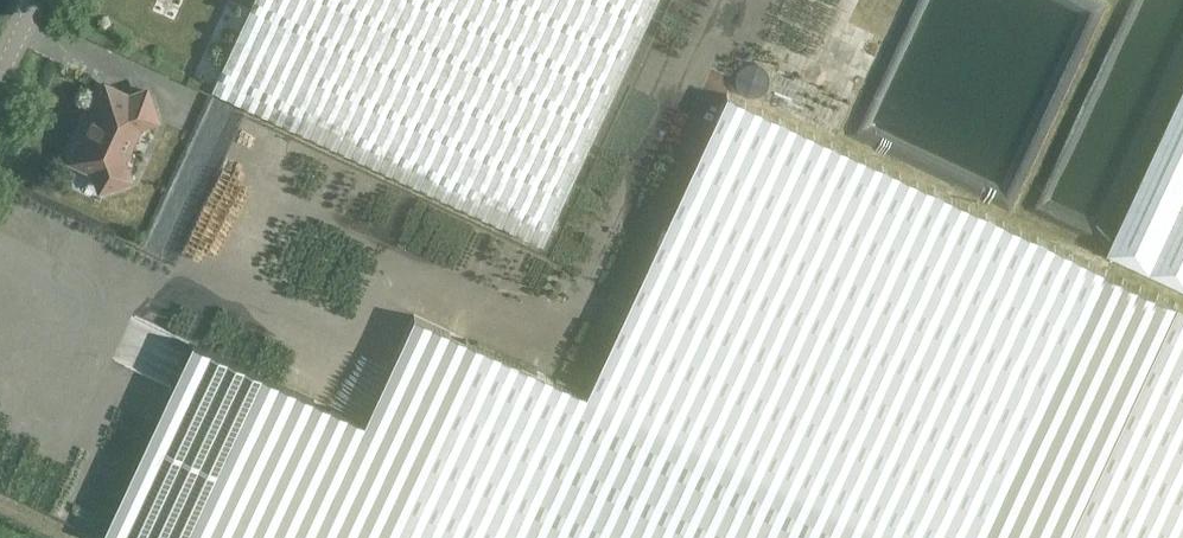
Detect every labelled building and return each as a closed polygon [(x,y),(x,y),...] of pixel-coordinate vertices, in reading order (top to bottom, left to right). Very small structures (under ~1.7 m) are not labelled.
[(354,0),(252,0),(212,87),(295,126),(354,0)] [(295,126),(543,241),(656,0),(354,0),(295,126)] [(74,155),(72,159),(94,169),(101,187),(129,176),(123,159),(139,124),(157,118),(146,89),(129,96),(107,85),(105,89),(100,90),(94,104),(96,108),(94,112),(97,113),(87,133),(85,132),(83,135),(78,137),(72,151),(74,155)] [(1109,251),(1182,285),(1182,92),(1109,251)] [(1176,303),(1067,537),(1182,537),(1182,306),(1176,303)]
